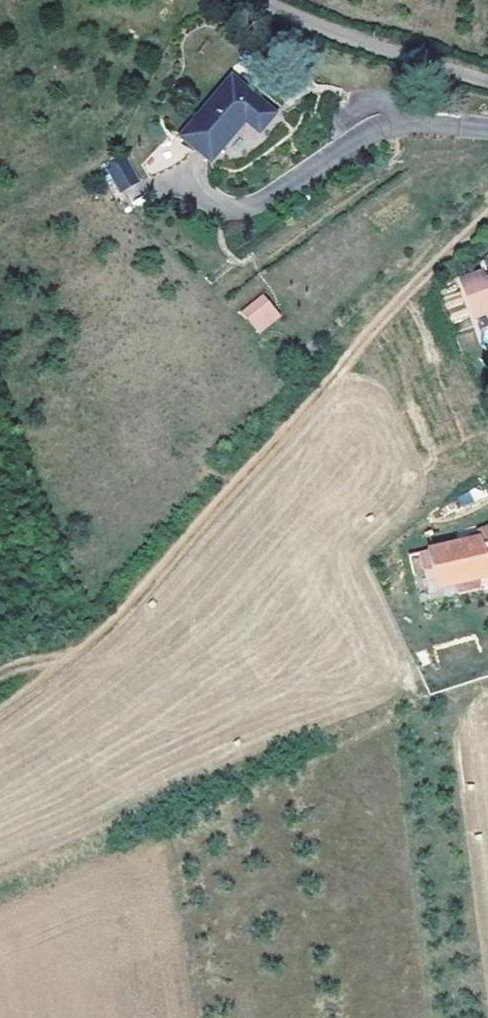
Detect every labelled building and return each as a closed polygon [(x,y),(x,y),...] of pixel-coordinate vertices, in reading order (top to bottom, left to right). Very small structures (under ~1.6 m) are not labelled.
[(245,132),(261,144),(277,126),(234,90),(181,146),(209,174),(245,132)] [(120,193),(141,182),(128,158),(107,169),(120,193)] [(487,303),(487,280),(480,284),(487,303)] [(260,338),(284,318),(263,292),(239,312),(260,338)] [(419,552),(423,570),(432,568),(437,589),(456,585),(458,595),(481,591),(479,581),(477,572),(487,570),(487,530),(478,533),(481,540),(419,552)] [(479,581),(487,579),(487,570),(477,572),(479,581)]
